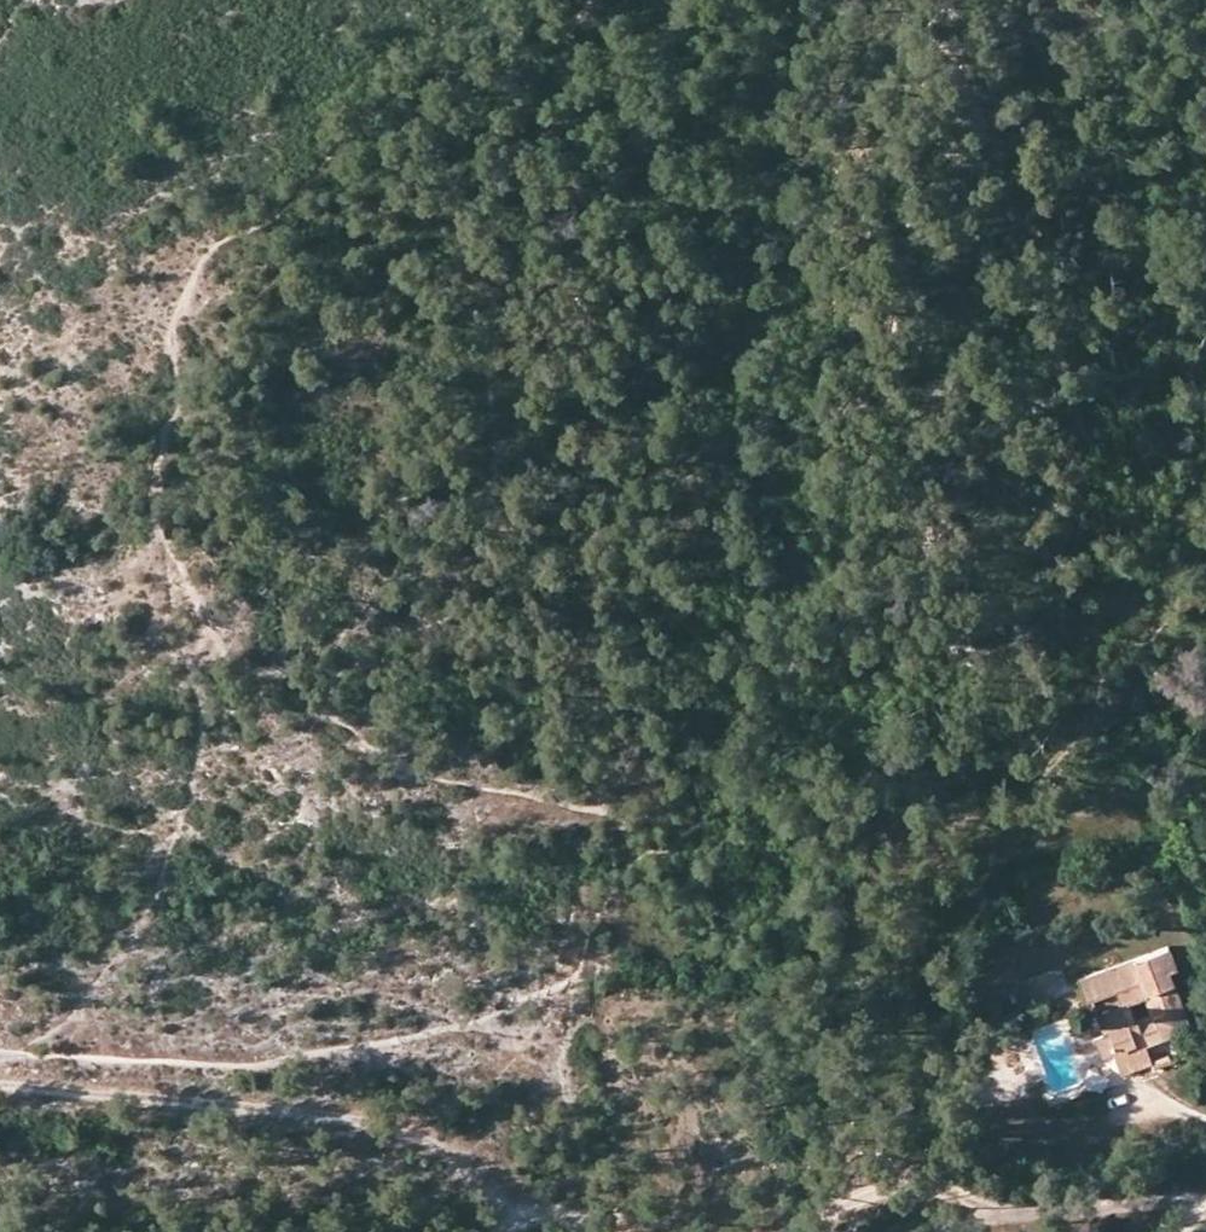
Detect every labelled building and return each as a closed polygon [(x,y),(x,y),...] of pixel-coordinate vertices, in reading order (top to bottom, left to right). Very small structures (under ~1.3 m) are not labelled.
[(1144,1068),(1136,1047),(1187,1027),(1168,968),(1174,966),(1167,945),(1078,977),(1085,999),(1089,997),(1101,992),(1113,1027),(1092,1036),(1095,1042),(1099,1054),(1112,1049),(1122,1076),(1144,1068)] [(1089,997),(1095,1016),(1070,1026),(1076,1048),(1095,1042),(1092,1036),(1113,1027),(1101,992),(1089,997)]
